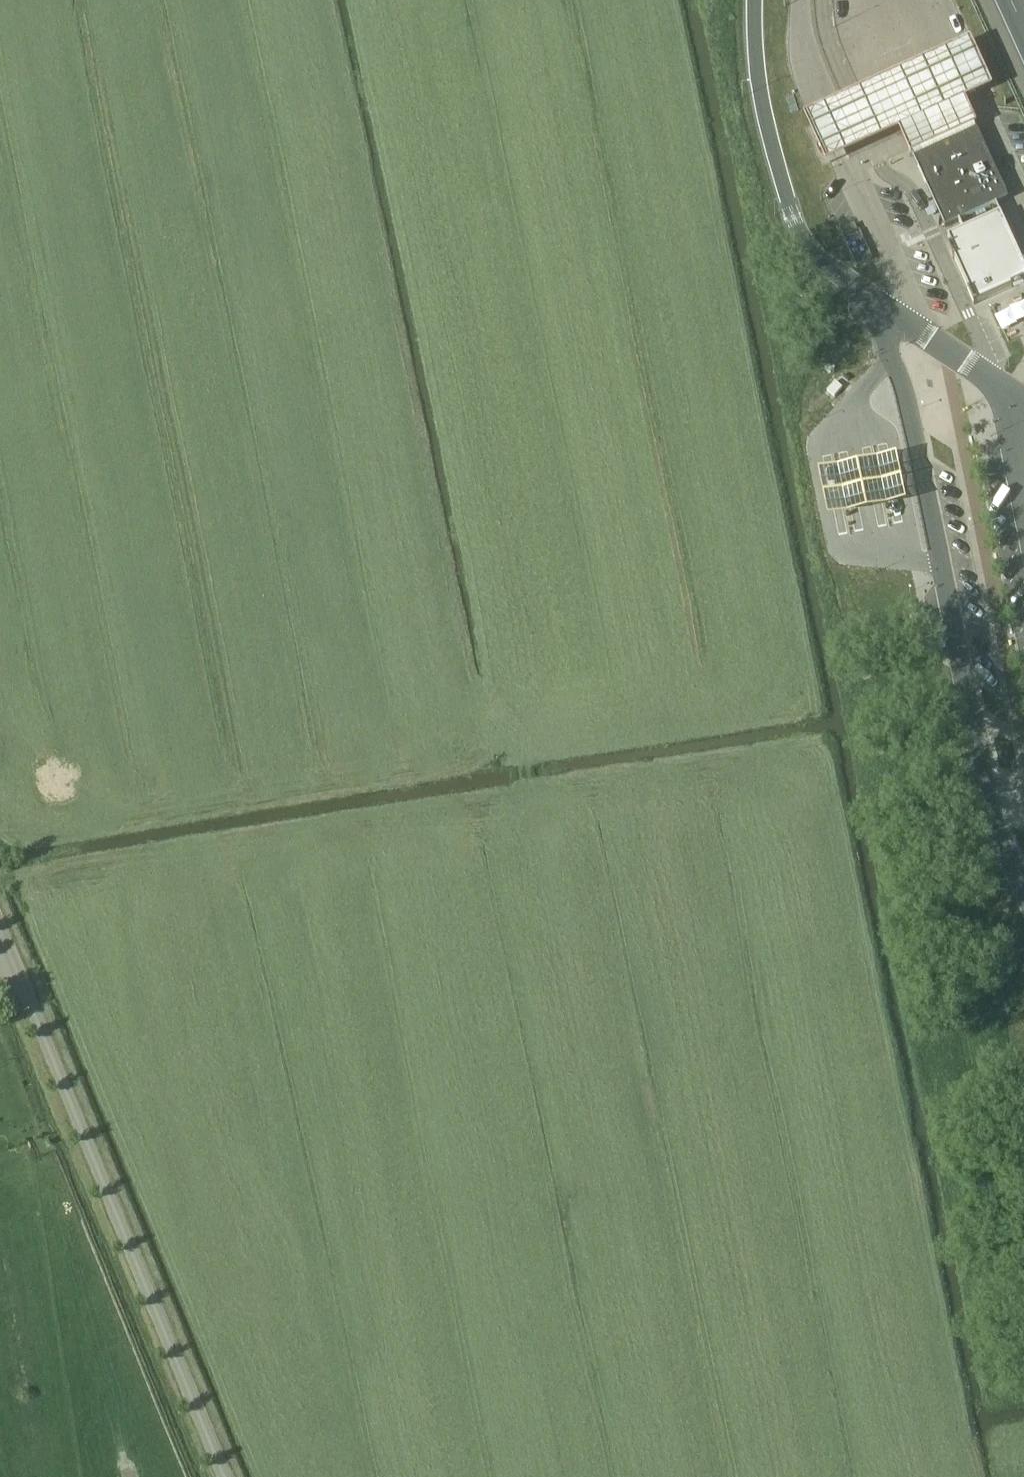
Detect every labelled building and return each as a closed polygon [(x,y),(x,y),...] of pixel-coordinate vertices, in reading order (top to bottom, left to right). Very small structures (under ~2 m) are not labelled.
[(904,143),(908,153),(973,122),(970,114),(963,99),(974,94),(986,89),(968,47),(955,53),(937,61),(917,71),(893,82),(867,94),(854,100),(834,109),(819,116),(809,121),(827,159),(836,156),(851,148),(869,140),(883,134),(896,128),(904,143)] [(1008,200),(973,122),(908,153),(942,230),(1008,200)] [(947,248),(953,260),(955,260),(965,284),(967,288),(969,291),(968,292),(969,294),(970,297),(974,305),(1023,283),(1023,266),(1019,254),(1001,214),(984,221),(975,226),(948,238),(951,246),(947,248)] [(895,461),(817,478),(827,525),(905,509),(895,461)]
